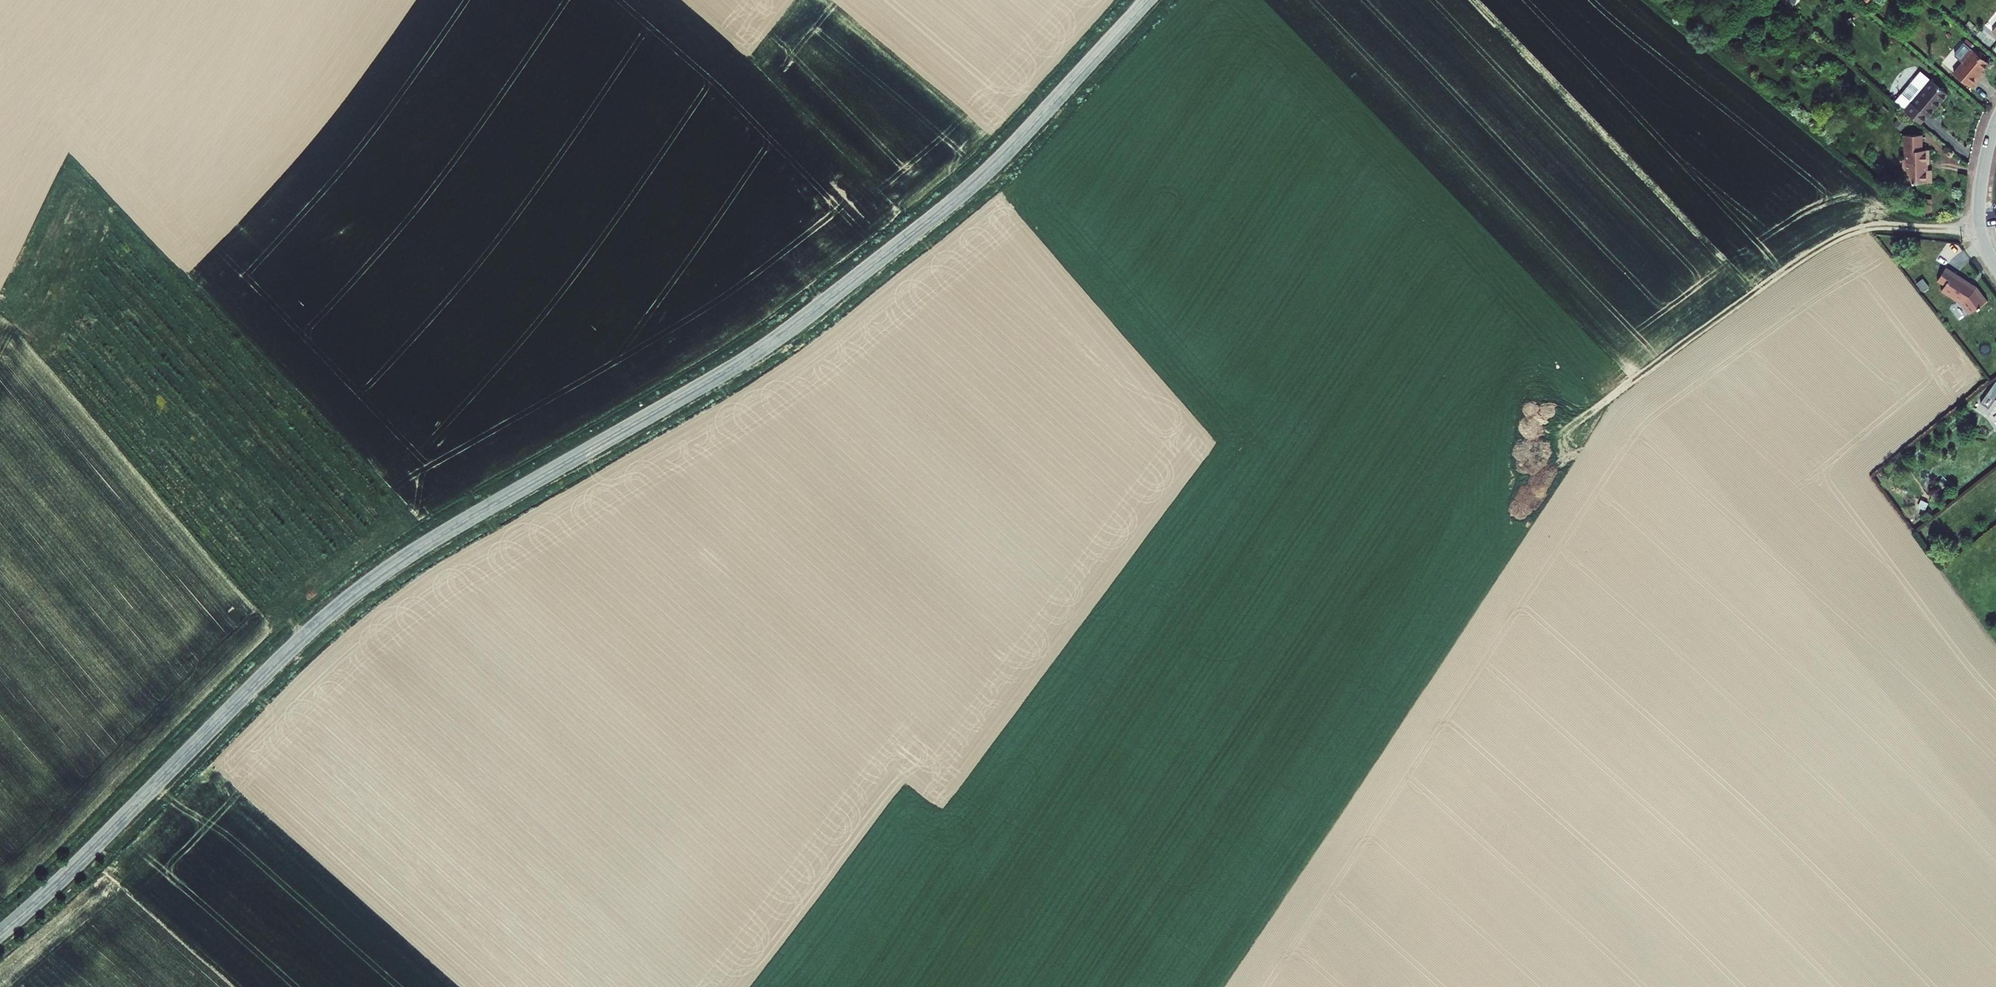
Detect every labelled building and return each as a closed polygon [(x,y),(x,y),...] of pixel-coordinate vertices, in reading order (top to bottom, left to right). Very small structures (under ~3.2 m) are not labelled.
[(1978,73),(1985,65),(1968,50),(1958,62),(1959,64),(1950,74),(1967,90),(1977,79),(1977,78),(1974,76),(1978,73)] [(1899,106),(1908,114),(1924,127),(1930,120),(1932,121),(1951,98),(1926,76),(1899,106)] [(1924,142),(1907,142),(1907,166),(1905,166),(1905,177),(1907,177),(1906,189),(1932,191),(1933,179),(1929,179),(1929,172),(1931,172),(1931,158),(1923,157),(1924,142)] [(1970,278),(1944,263),(1934,276),(1942,282),(1938,287),(1962,299),(1970,309),(1978,303),(1979,305),(1989,297),(1977,282),(1974,284),(1968,281),(1970,278)]
